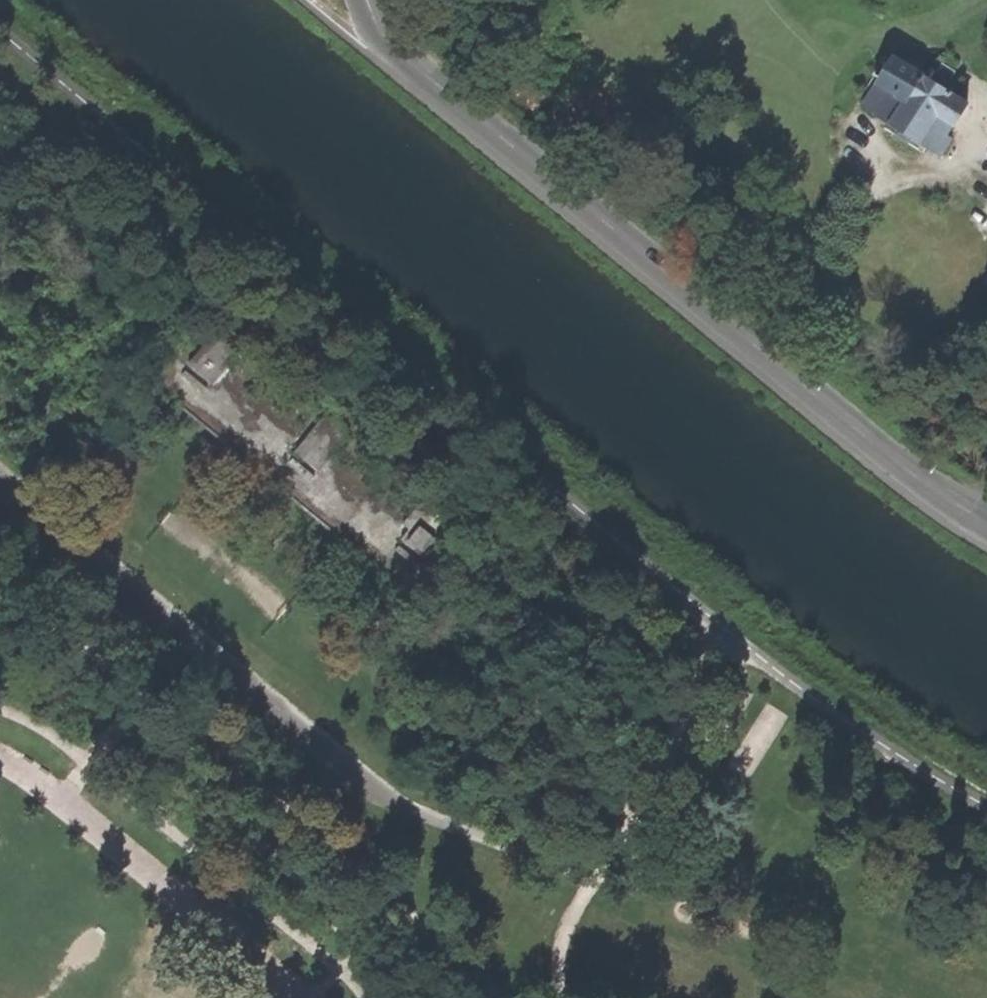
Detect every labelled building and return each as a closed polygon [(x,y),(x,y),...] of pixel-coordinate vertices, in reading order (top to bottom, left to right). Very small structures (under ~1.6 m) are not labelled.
[(968,103),(895,58),(893,63),(887,59),(877,74),(883,78),(865,105),(877,113),(876,115),(902,131),(935,153),(936,152),(940,154),(951,138),(947,136),(968,103)] [(482,534),(202,310),(147,379),(121,396),(127,405),(155,388),(164,396),(155,406),(173,421),(181,411),(271,483),(264,494),(281,508),(290,498),(381,571),(374,581),(391,596),(398,584),(417,600),(399,641),(406,644),(426,603),(482,534)]
